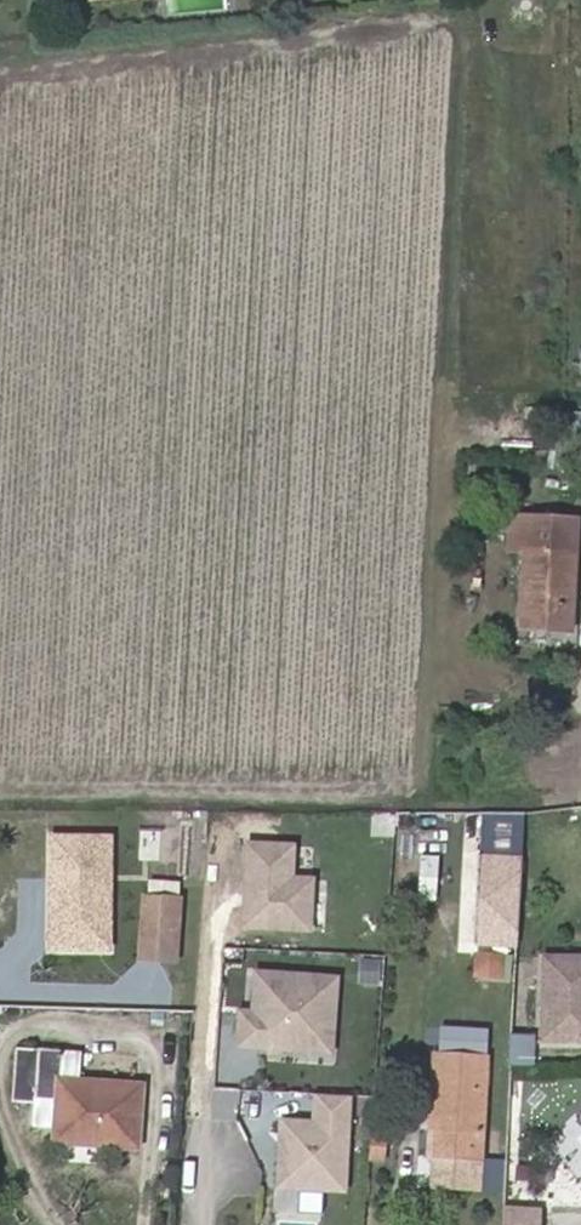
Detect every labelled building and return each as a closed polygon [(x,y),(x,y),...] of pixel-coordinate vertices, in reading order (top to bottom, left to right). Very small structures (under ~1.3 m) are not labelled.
[(572,629),(576,520),(511,518),(511,550),(526,551),(523,629),(572,629)] [(185,863),(186,832),(159,831),(158,862),(185,863)] [(175,963),(179,901),(143,899),(140,960),(175,963)] [(510,979),(511,952),(474,950),(473,978),(510,979)] [(542,959),(542,1041),(580,1041),(580,959),(542,959)] [(537,1035),(510,1033),(508,1065),(534,1067),(537,1035)] [(86,1081),(86,1055),(20,1052),(19,1100),(42,1101),(43,1096),(56,1096),(55,1142),(137,1147),(141,1085),(86,1081)] [(484,1158),(487,1059),(435,1056),(433,1130),(436,1130),(435,1157),(484,1158)] [(580,1159),(580,1111),(558,1128),(580,1159)] [(502,1224),(542,1224),(543,1207),(503,1205),(502,1224)]
